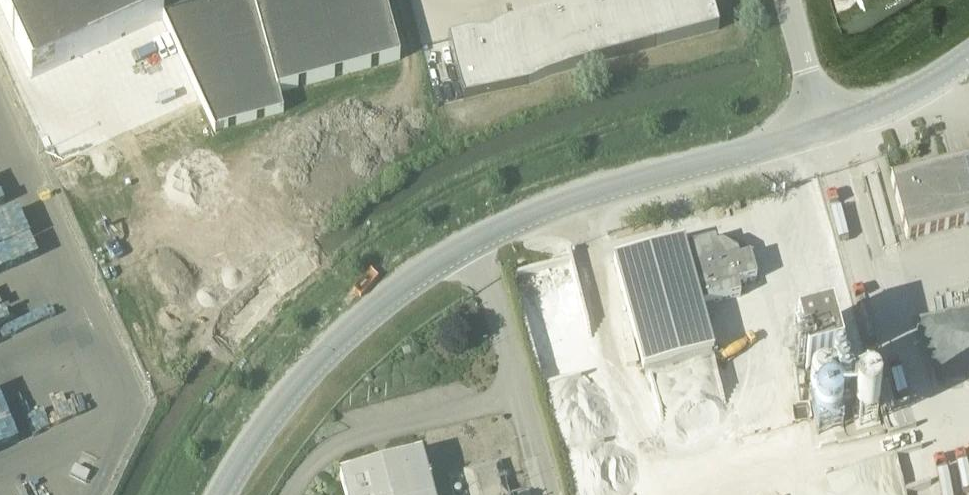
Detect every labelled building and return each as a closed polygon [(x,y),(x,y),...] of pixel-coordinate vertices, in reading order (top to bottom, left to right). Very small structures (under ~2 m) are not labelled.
[(384,0),(0,0),(0,6),(33,79),(163,20),(214,132),(284,113),(278,94),(400,61),(384,0)] [(576,5),(592,64),(655,47),(643,0),(596,0),(576,5)] [(655,47),(719,30),(711,0),(643,0),(655,47)] [(576,5),(512,23),(528,82),(592,64),(576,5)] [(512,23),(448,40),(464,99),(528,82),(512,23)] [(892,180),(908,240),(968,224),(968,159),(892,180)] [(16,215),(0,165),(0,220),(16,215)] [(668,460),(738,441),(702,307),(740,296),(737,285),(756,279),(750,256),(739,259),(737,254),(723,245),(717,247),(716,241),(686,249),(684,242),(614,261),(668,460)] [(921,315),(938,388),(968,381),(968,360),(967,353),(968,353),(968,347),(963,322),(968,320),(968,304),(921,315)] [(806,373),(840,364),(830,324),(795,334),(806,373)] [(35,429),(76,414),(54,353),(0,373),(0,408),(13,403),(4,379),(15,375),(35,429)] [(841,405),(851,402),(842,368),(831,370),(834,378),(827,380),(832,399),(839,397),(841,405)] [(345,494),(432,494),(421,455),(340,477),(345,494)] [(464,471),(470,494),(510,494),(501,461),(464,471)]
